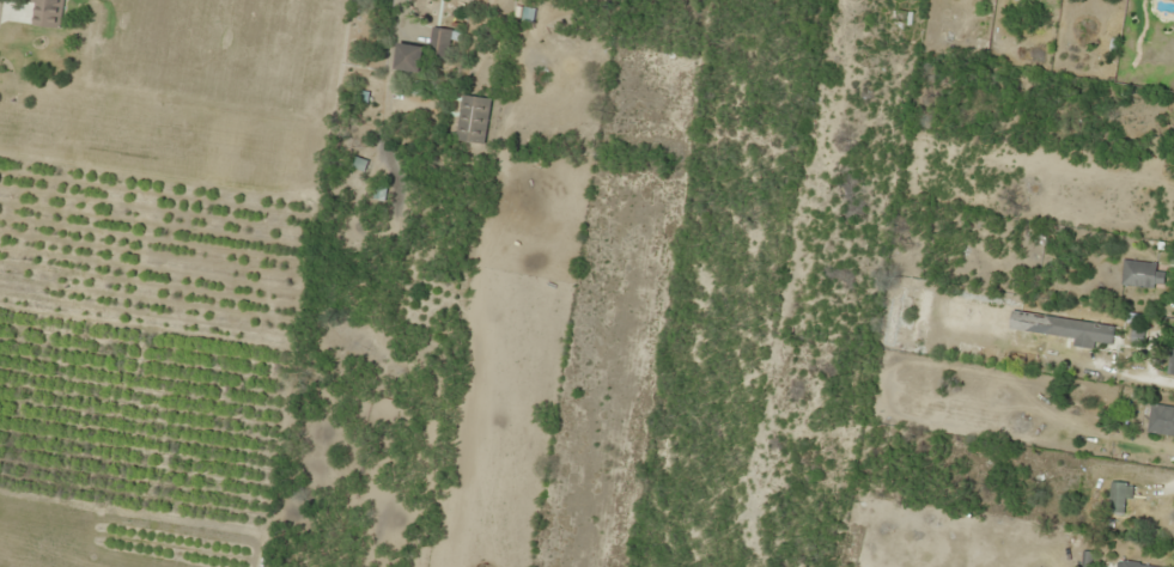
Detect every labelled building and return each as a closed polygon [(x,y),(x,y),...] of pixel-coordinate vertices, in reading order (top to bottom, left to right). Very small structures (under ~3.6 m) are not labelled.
[(25,1),(33,2),(30,25),(59,28),(62,0),(26,0),(25,1)] [(448,28),(429,28),(428,58),(447,58),(448,28)] [(394,69),(421,72),(424,46),(397,43),(394,69)] [(484,142),(489,97),(460,94),(455,139),(484,142)] [(1161,264),(1122,259),(1118,284),(1157,289),(1161,264)] [(1173,375),(1173,326),(1166,374),(1173,375)] [(1173,435),(1173,406),(1147,406),(1147,435),(1173,435)] [(1124,497),(1130,498),(1131,483),(1110,481),(1107,512),(1123,514),(1124,497)]
